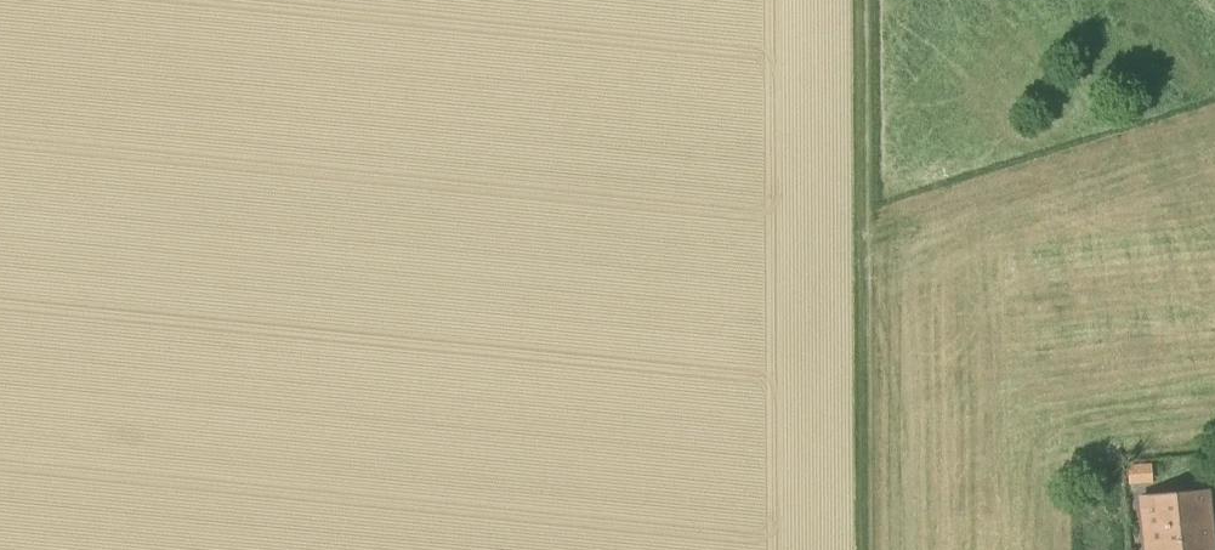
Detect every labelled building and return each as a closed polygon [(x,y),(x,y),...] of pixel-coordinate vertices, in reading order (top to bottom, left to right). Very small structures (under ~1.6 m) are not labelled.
[(1151,463),(1127,464),(1128,485),(1152,485),(1151,463)] [(1148,549),(1212,549),(1206,491),(1142,498),(1148,549)]
